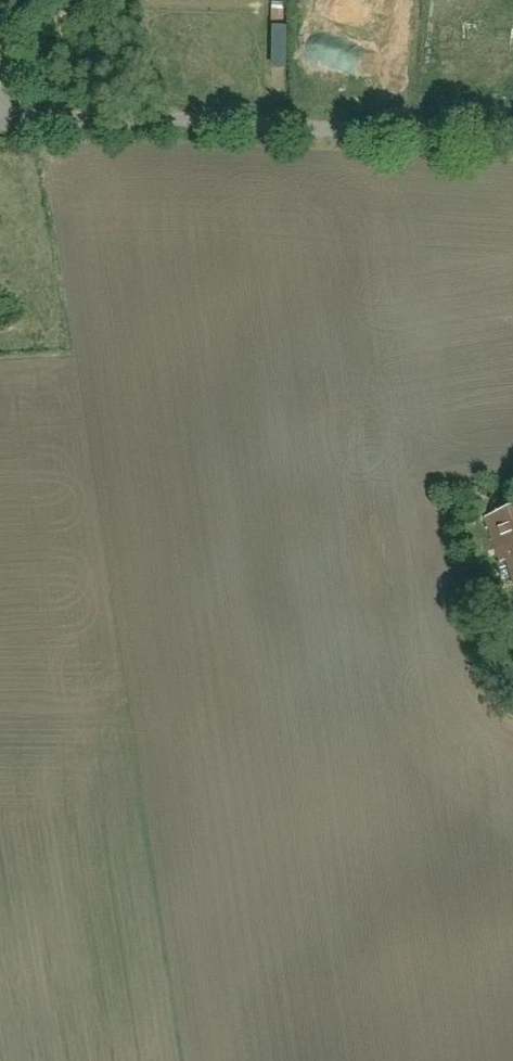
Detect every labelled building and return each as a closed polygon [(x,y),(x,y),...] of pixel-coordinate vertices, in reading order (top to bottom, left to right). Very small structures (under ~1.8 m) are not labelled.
[(489,517),(503,561),(508,559),(512,574),(512,510),(489,517)]
